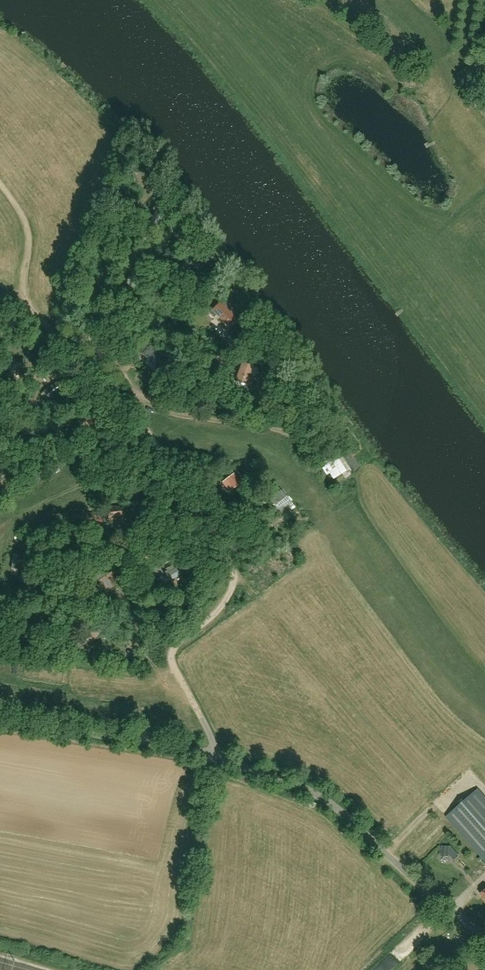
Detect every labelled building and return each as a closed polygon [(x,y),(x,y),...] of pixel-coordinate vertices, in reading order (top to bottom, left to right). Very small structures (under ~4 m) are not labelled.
[(225,306),(219,311),(215,307),(209,313),(214,318),(217,315),(230,329),(239,320),(225,306)] [(165,358),(157,351),(150,359),(157,366),(165,358)] [(12,361),(12,362),(8,363),(9,367),(13,367),(13,369),(15,368),(15,372),(22,371),(21,367),(25,366),(25,364),(26,364),(25,360),(24,360),(24,358),(12,361)] [(252,366),(242,362),(238,376),(239,376),(238,380),(242,381),(251,384),(251,382),(252,383),(255,375),(249,373),(252,366)] [(233,378),(231,382),(240,386),(242,381),(238,380),(233,378)] [(50,400),(61,392),(63,395),(67,393),(64,390),(65,389),(59,381),(44,392),(50,400)] [(86,412),(81,417),(89,426),(83,431),(87,435),(97,426),(86,412)] [(329,473),(333,478),(345,470),(334,452),(321,461),(325,467),(322,469),(326,474),(329,473)] [(233,473),(223,480),(231,491),(241,484),(233,473)] [(277,486),(274,489),(278,493),(271,499),(282,511),(292,502),(277,486)] [(123,506),(107,507),(108,519),(117,519),(116,517),(124,516),(123,506)] [(86,521),(85,514),(75,515),(76,522),(86,521)] [(26,535),(24,546),(31,547),(33,536),(26,535)] [(28,563),(30,554),(23,552),(22,557),(15,555),(12,569),(20,571),(21,567),(25,568),(26,563),(28,563)] [(167,571),(160,575),(165,583),(180,575),(177,568),(168,573),(167,571)] [(105,591),(118,583),(111,573),(98,581),(105,591)] [(89,638),(93,639),(102,630),(97,624),(76,638),(80,644),(89,638)] [(484,861),(484,797),(478,789),(447,816),(481,856),(483,858),(484,861)] [(431,839),(433,833),(424,830),(422,837),(431,839)] [(442,846),(441,854),(450,854),(450,846),(442,846)] [(389,963),(384,958),(373,969),(382,969),(389,963)]
